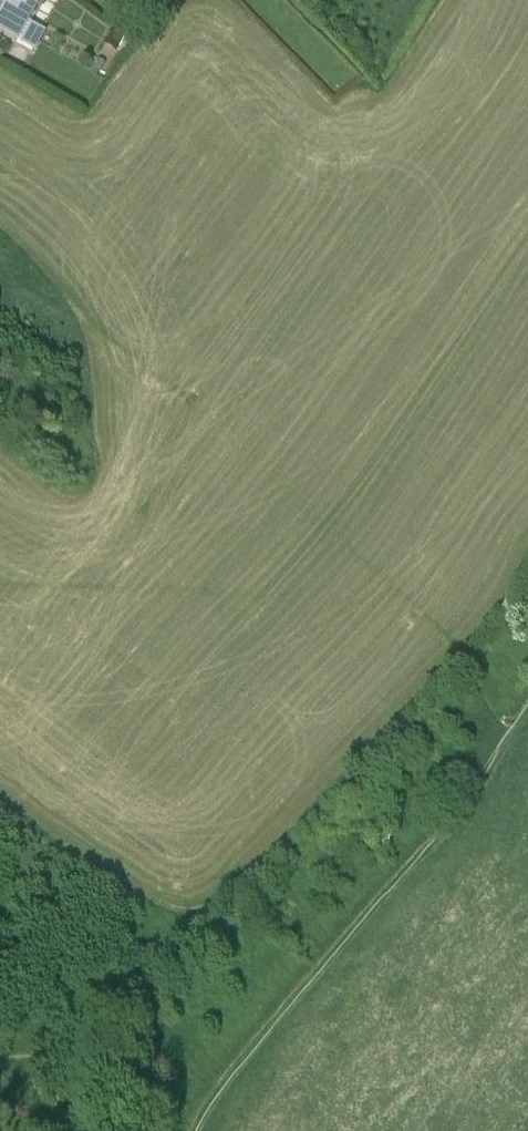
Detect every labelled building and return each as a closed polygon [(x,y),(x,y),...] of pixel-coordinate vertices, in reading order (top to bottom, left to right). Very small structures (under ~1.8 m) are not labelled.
[(5,3),(0,12),(0,31),(19,41),(42,0),(0,0),(5,3)] [(116,29),(106,44),(117,52),(128,36),(116,29)]
